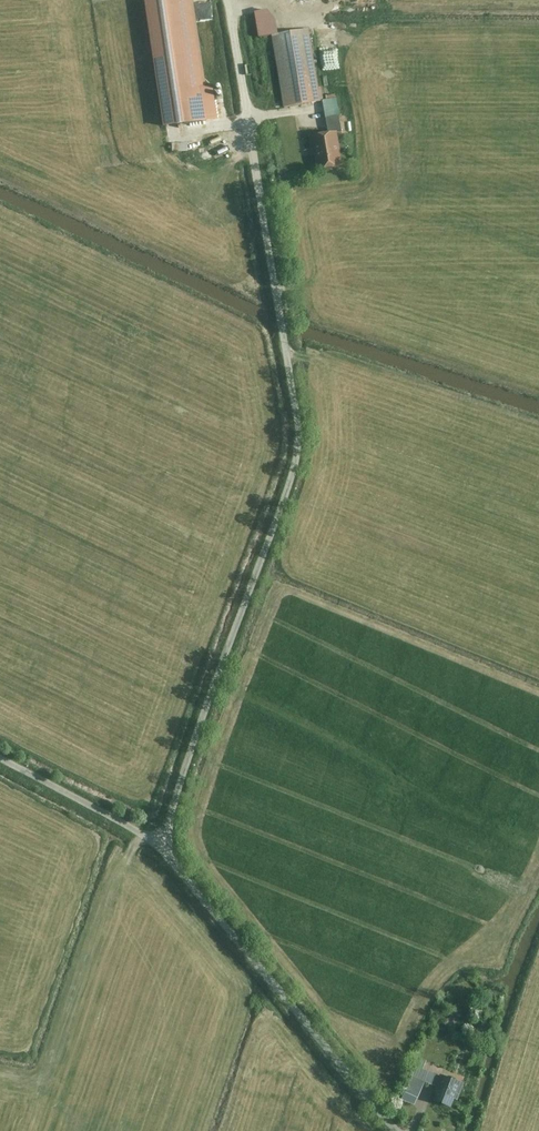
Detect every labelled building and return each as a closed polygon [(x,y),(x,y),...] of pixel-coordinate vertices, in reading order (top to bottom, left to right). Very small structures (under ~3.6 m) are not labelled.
[(164,129),(218,118),(213,87),(205,88),(193,0),(144,0),(164,129)] [(263,39),(274,38),(284,109),(321,105),(312,32),(282,36),(277,11),(259,14),(263,39)] [(329,99),(332,130),(346,128),(343,97),(329,99)] [(339,132),(311,138),(317,173),(346,168),(339,132)] [(176,142),(176,151),(192,150),(192,141),(176,142)] [(436,1085),(440,1075),(423,1069),(426,1059),(417,1056),(410,1075),(411,1075),(402,1099),(414,1104),(423,1080),(436,1085)] [(464,1083),(440,1074),(440,1075),(436,1085),(434,1091),(437,1092),(434,1100),(451,1107),(454,1099),(457,1100),(464,1083)]
